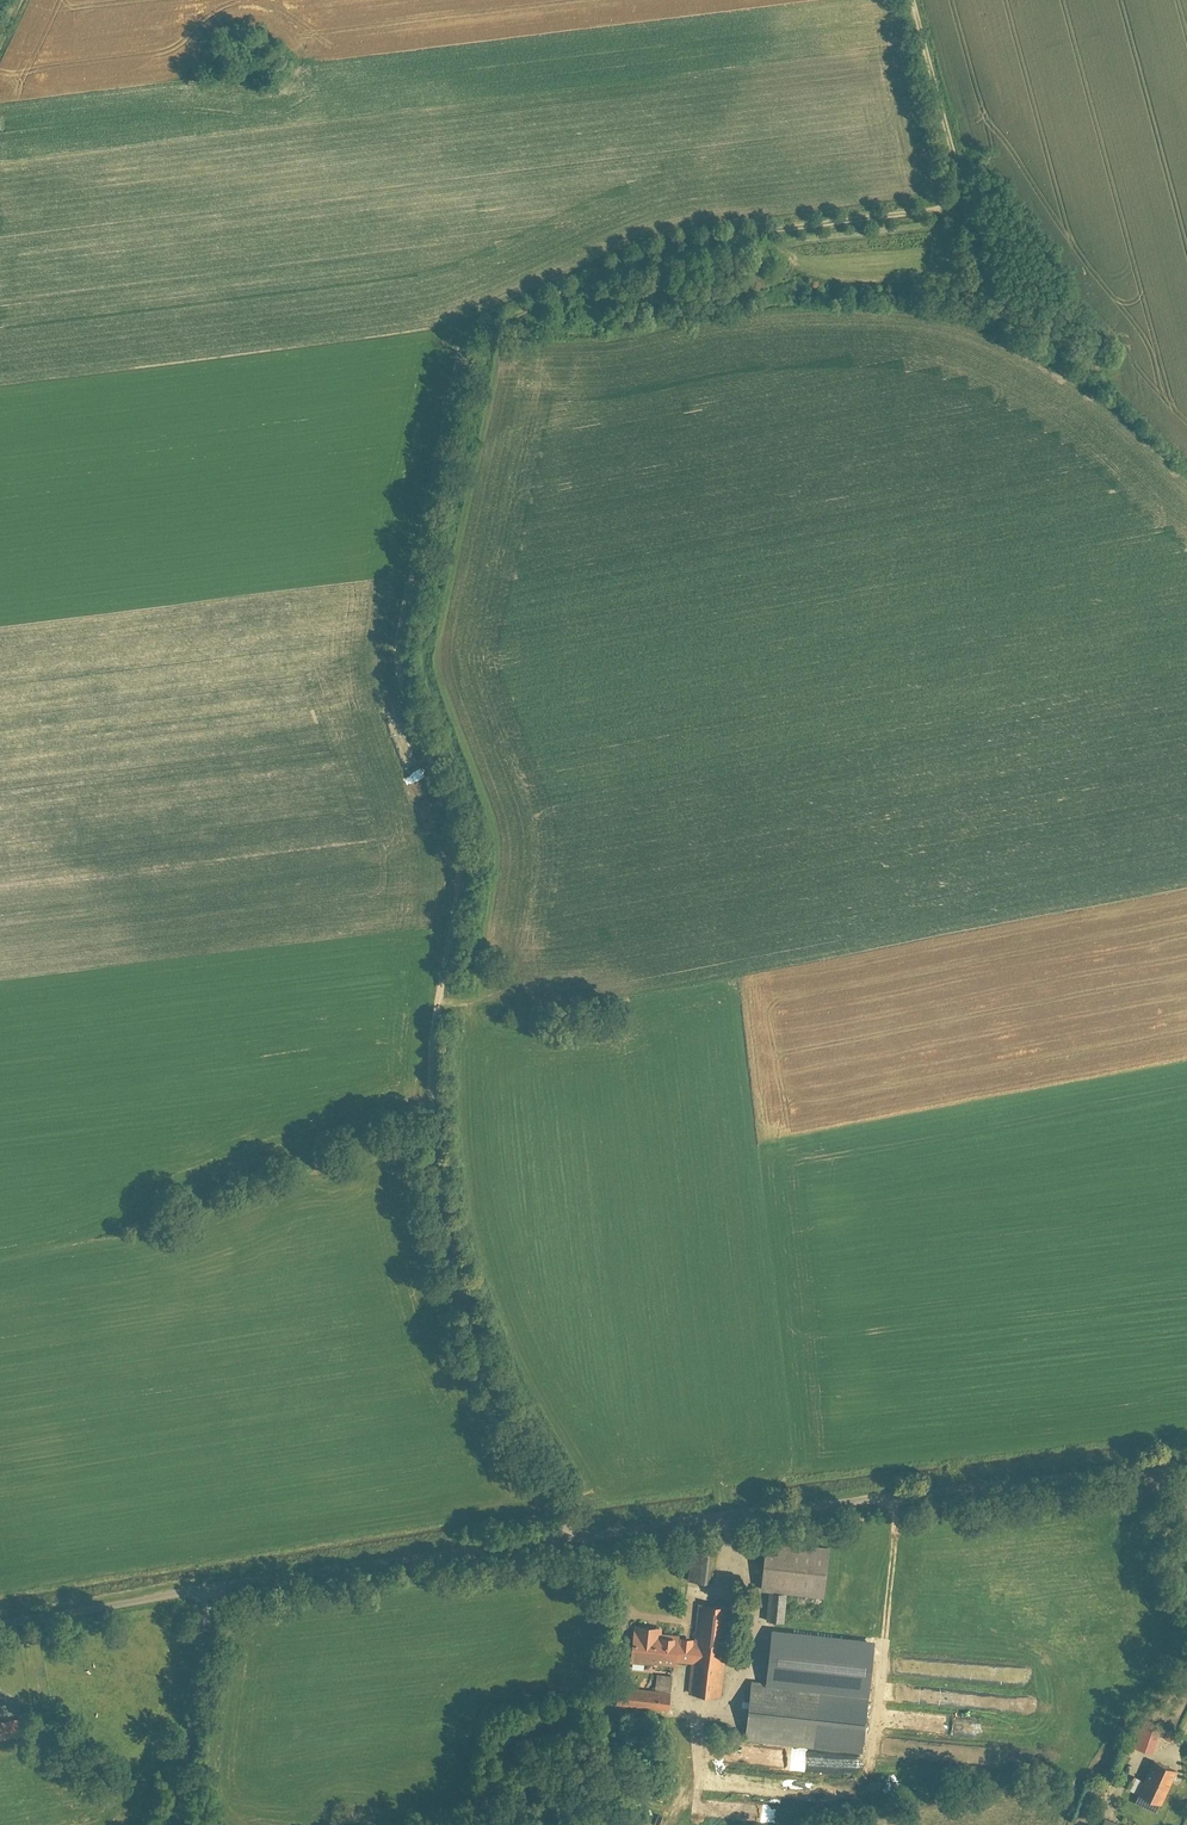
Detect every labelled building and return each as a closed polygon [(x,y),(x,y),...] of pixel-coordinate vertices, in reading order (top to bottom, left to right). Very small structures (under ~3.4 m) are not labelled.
[(771,1543),(766,1587),(827,1594),(832,1549),(771,1543)] [(694,1545),(690,1587),(711,1589),(715,1547),(694,1545)] [(761,1667),(782,1670),(791,1598),(770,1596),(761,1667)] [(700,1607),(697,1641),(665,1639),(666,1628),(637,1626),(635,1666),(663,1668),(663,1665),(696,1667),(694,1693),(725,1695),(730,1609),(700,1607)] [(674,1678),(658,1677),(658,1686),(673,1687),(674,1678)] [(756,1683),(749,1739),(864,1752),(870,1696),(756,1683)] [(623,1685),(621,1712),(671,1716),(673,1689),(623,1685)] [(26,1736),(23,1720),(0,1724),(0,1741),(26,1736)] [(1140,1726),(1132,1747),(1149,1754),(1158,1733),(1140,1726)] [(1154,1762),(1142,1796),(1167,1805),(1179,1770),(1154,1762)]
